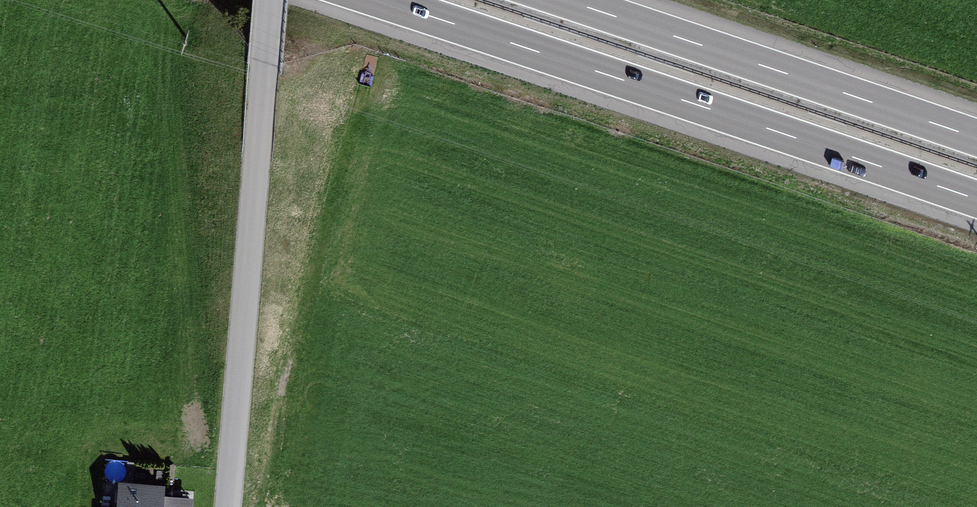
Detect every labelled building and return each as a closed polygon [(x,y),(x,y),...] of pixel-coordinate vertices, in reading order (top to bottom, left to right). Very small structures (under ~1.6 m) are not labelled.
[(123,478),(121,506),(166,506),(168,481),(123,478)]
